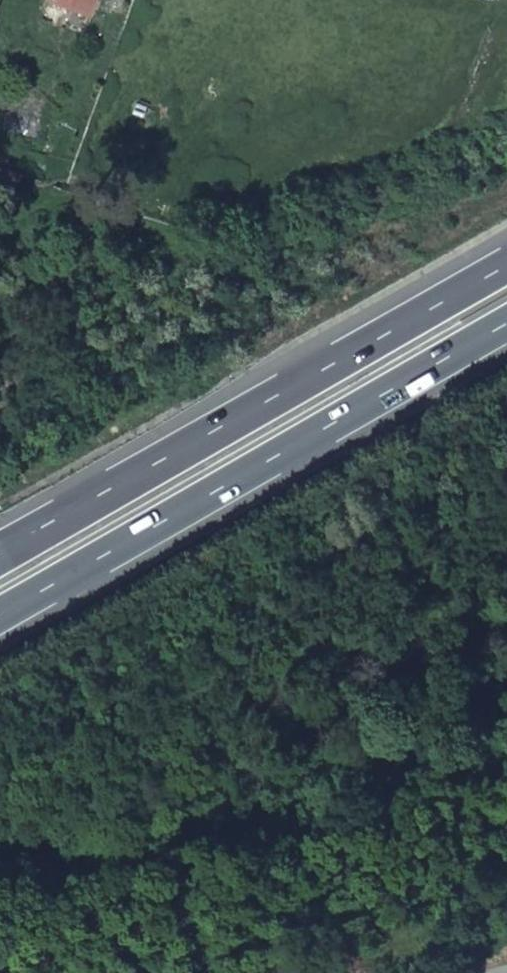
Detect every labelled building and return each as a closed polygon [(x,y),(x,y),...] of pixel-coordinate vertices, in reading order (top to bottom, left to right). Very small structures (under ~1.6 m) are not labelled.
[(54,3),(95,16),(100,0),(55,0),(54,3)]
